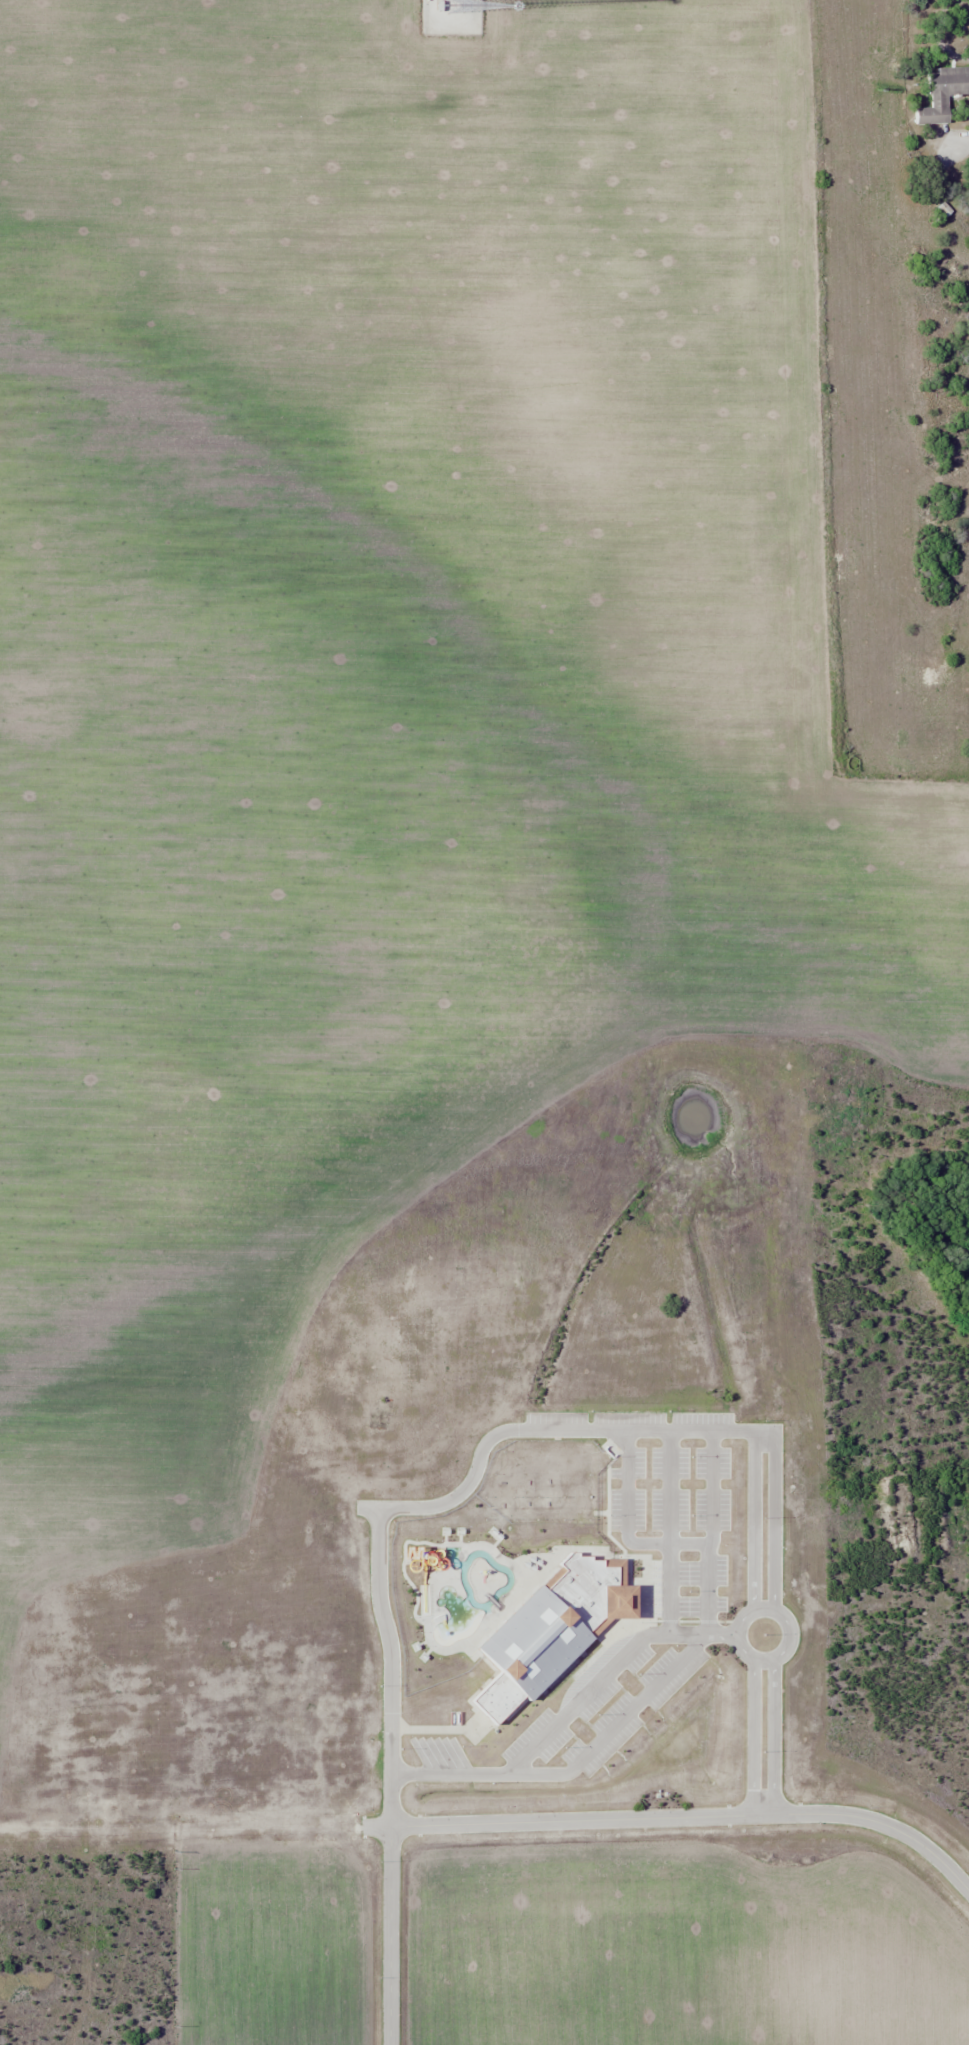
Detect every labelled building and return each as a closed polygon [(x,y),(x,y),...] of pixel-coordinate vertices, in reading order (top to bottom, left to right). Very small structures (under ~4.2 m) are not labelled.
[(915,125),(949,124),(948,96),(968,95),(968,69),(929,70),(931,108),(914,109),(915,125)] [(477,1701),(504,1672),(486,1654),(481,1650),(544,1584),(551,1590),(570,1570),(563,1563),(574,1553),(583,1552),(583,1556),(596,1556),(596,1560),(612,1560),(627,1560),(628,1586),(641,1585),(642,1619),(614,1620),(536,1702),(529,1695),(501,1724),(477,1701)]
